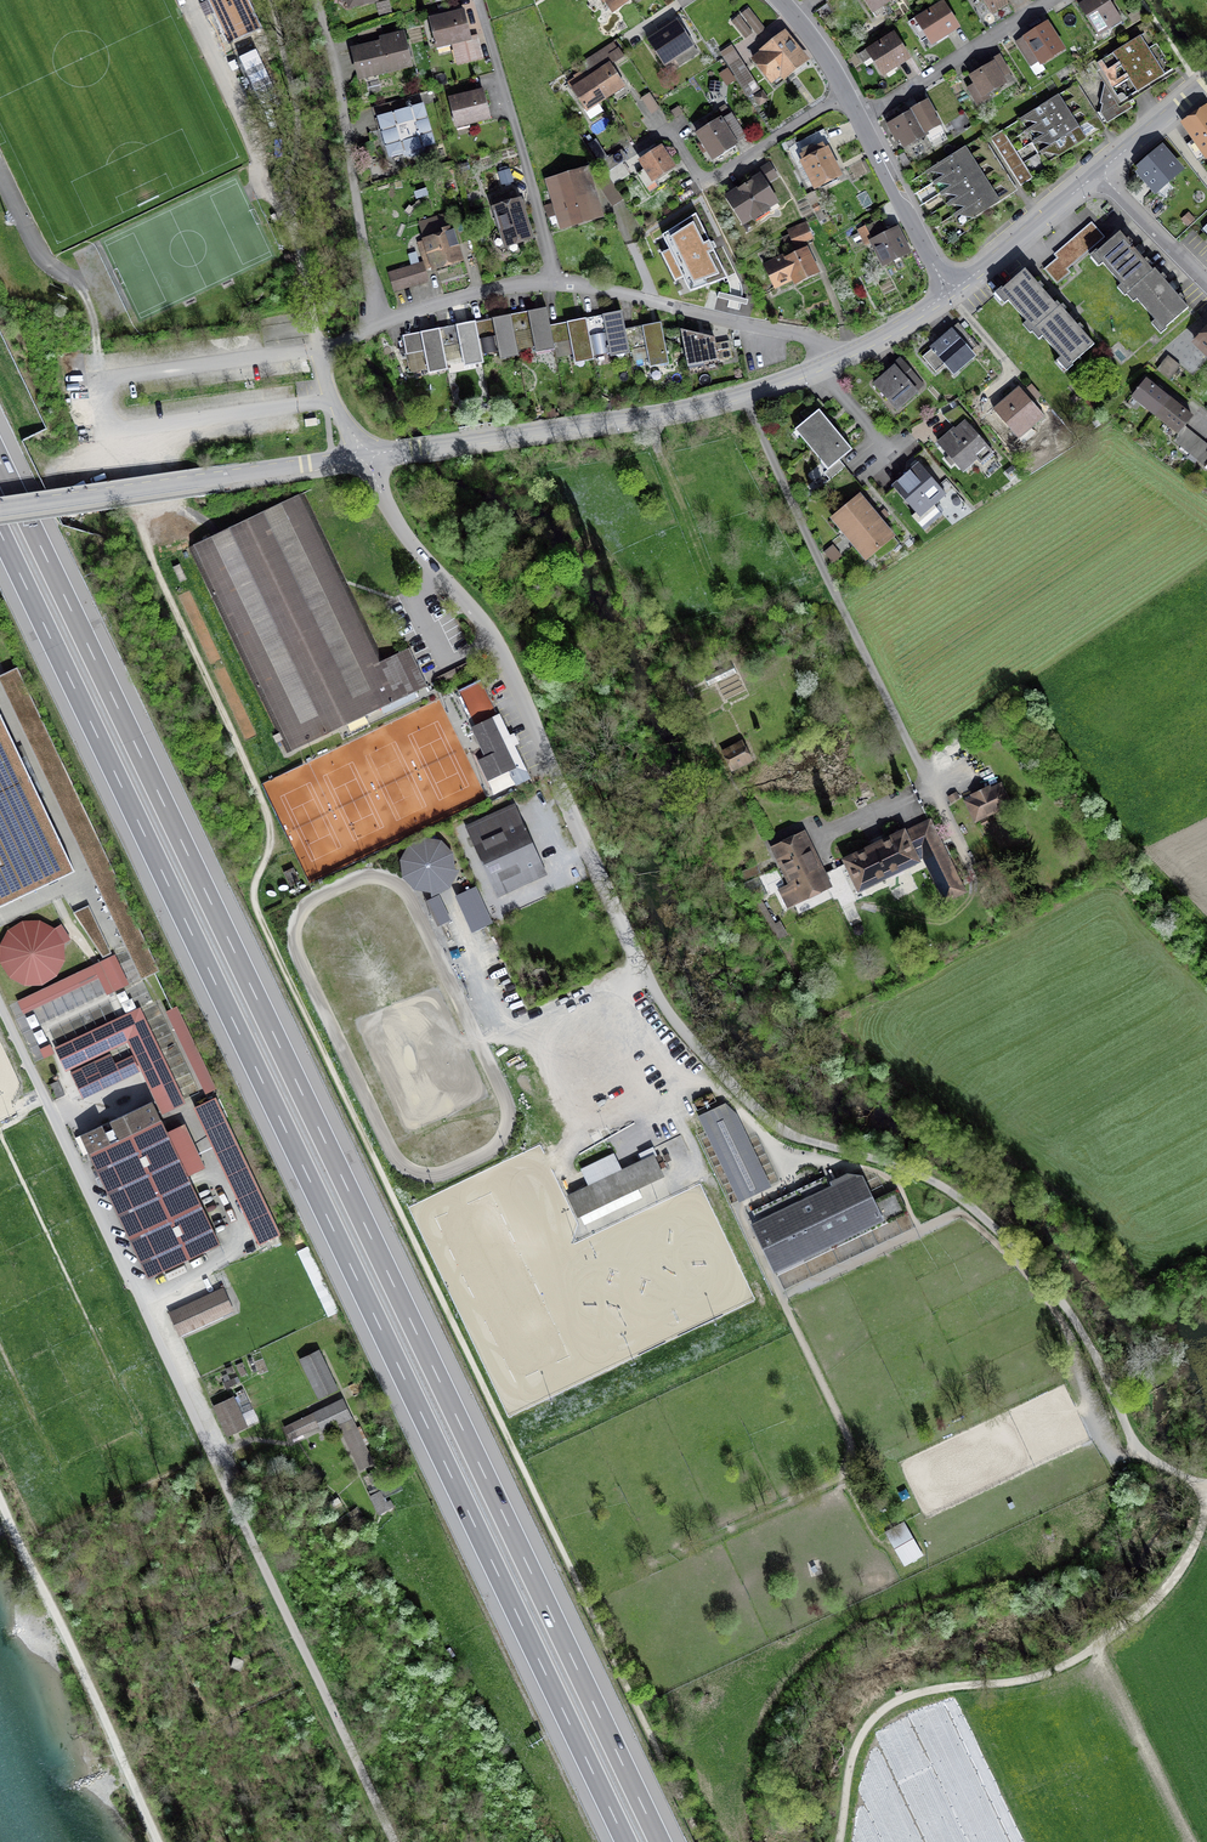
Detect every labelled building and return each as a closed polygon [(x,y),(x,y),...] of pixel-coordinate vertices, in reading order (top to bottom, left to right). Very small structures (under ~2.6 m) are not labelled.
[(226,32),(255,19),(246,0),(212,0),(226,32)] [(351,9),(381,2),(381,0),(349,0),(351,9)] [(637,3),(635,0),(608,0),(617,15),(637,3)] [(873,18),(900,0),(861,0),(873,18)] [(989,18),(1004,9),(1000,4),(1006,0),(978,0),(989,18)] [(1076,8),(1096,38),(1119,23),(1104,0),(1080,0),(1082,4),(1076,8)] [(942,7),(912,24),(927,49),(957,31),(942,7)] [(751,10),(743,16),(759,34),(766,28),(751,10)] [(470,11),(433,20),(440,51),(454,48),(459,66),(482,61),(470,11)] [(754,35),(740,17),(733,23),(747,40),(754,35)] [(680,23),(650,42),(667,69),(677,63),(680,67),(700,55),(680,23)] [(1044,26),(1014,45),(1029,70),(1035,67),(1036,70),(1061,54),(1044,26)] [(815,62),(788,30),(753,60),(775,86),(787,76),(792,81),(815,62)] [(385,42),(354,51),(363,85),(418,70),(407,32),(384,38),(385,42)] [(891,37),(863,55),(879,81),(907,63),(891,37)] [(1104,88),(1151,60),(1139,40),(1092,68),(1104,88)] [(585,63),(590,71),(610,100),(628,87),(614,66),(626,59),(615,43),(585,63)] [(761,90),(734,46),(722,54),(749,98),(761,90)] [(974,88),(966,92),(977,111),(984,107),(980,102),(1005,87),(1002,81),(1010,76),(999,58),(990,63),(992,65),(969,79),(974,88)] [(1151,60),(1104,88),(1118,110),(1127,104),(1139,97),(1164,82),(1151,60)] [(719,73),(727,86),(737,81),(729,67),(719,73)] [(590,112),(610,100),(590,71),(571,84),(590,112)] [(1076,87),(1060,97),(990,142),(1018,186),(1089,142),(1104,132),(1100,125),(1092,112),(1086,102),(1080,93),(1076,87)] [(1131,111),(1127,104),(1118,110),(1104,88),(1099,107),(1101,107),(1099,116),(1106,126),(1118,119),(1131,111)] [(487,91),(453,100),(461,129),(495,119),(487,91)] [(766,93),(756,99),(761,107),(771,101),(766,93)] [(650,94),(642,99),(652,114),(660,109),(650,94)] [(907,113),(908,115),(920,138),(938,129),(924,104),(907,113)] [(428,105),(382,119),(394,159),(440,146),(428,105)] [(1204,109),(1177,127),(1202,165),(1206,162),(1206,114),(1204,109)] [(922,140),(920,138),(908,115),(884,128),(895,146),(898,144),(902,151),(922,140)] [(727,117),(701,134),(718,162),(744,145),(727,117)] [(982,140),(925,175),(959,229),(1016,193),(1012,187),(1005,177),(999,166),(993,157),(985,145),(982,140)] [(829,143),(803,157),(821,191),(847,178),(829,143)] [(667,146),(642,162),(647,169),(640,174),(650,189),(681,168),(667,146)] [(1180,169),(1162,149),(1141,167),(1145,171),(1141,174),(1155,190),(1180,169)] [(629,159),(624,151),(603,163),(608,171),(623,162),(629,159)] [(630,174),(623,162),(608,171),(615,183),(630,174)] [(781,181),(772,166),(758,175),(760,179),(729,198),(748,229),(785,206),(773,186),(781,181)] [(591,167),(549,179),(564,230),(606,218),(591,167)] [(612,181),(602,187),(619,213),(628,207),(612,181)] [(527,198),(498,207),(510,249),(539,240),(527,198)] [(554,204),(547,207),(554,226),(561,224),(554,204)] [(435,219),(420,223),(425,241),(418,243),(426,267),(434,265),(436,272),(466,262),(455,226),(439,231),(435,219)] [(810,225),(791,232),(797,246),(816,239),(810,225)] [(868,227),(859,232),(867,247),(875,243),(887,269),(913,256),(900,229),(875,241),(868,227)] [(1077,243),(1045,271),(1057,284),(1071,272),(1068,269),(1100,241),(1088,228),(1074,239),(1077,243)] [(1128,292),(1129,290),(1153,270),(1120,232),(1095,254),(1128,292)] [(691,244),(655,260),(668,290),(705,275),(691,244)] [(788,255),(766,266),(779,290),(797,281),(799,286),(824,274),(812,249),(790,260),(788,255)] [(424,264),(389,273),(395,291),(429,281),(424,264)] [(1035,327),(1058,307),(1025,269),(1000,291),(1033,329),(1035,327)] [(1153,270),(1129,290),(1163,329),(1188,308),(1155,269),(1153,270)] [(1060,306),(1058,307),(1035,327),(1069,366),(1094,344),(1060,306)] [(511,315),(514,334),(531,330),(535,348),(553,344),(550,326),(547,308),(511,315)] [(586,319),(593,355),(628,348),(625,330),(621,312),(586,319)] [(475,322),(481,354),(498,351),(499,355),(518,351),(514,334),(511,315),(475,322)] [(586,319),(550,326),(553,344),(571,341),(574,359),(593,355),(586,319)] [(439,329),(443,348),(460,344),(463,362),(482,358),(481,354),(475,322),(439,329)] [(661,323),(625,330),(628,348),(646,345),(649,363),(668,359),(661,323)] [(944,335),(945,337),(932,348),(923,357),(935,371),(945,362),(953,373),(974,355),(970,351),(978,345),(958,323),(944,335)] [(439,329),(403,336),(406,354),(424,351),(428,369),(446,365),(443,348),(439,329)] [(715,338),(681,329),(687,362),(717,356),(718,360),(732,358),(729,341),(716,343),(715,338)] [(1198,341),(1206,350),(1206,331),(1198,341)] [(1180,366),(1168,357),(1158,370),(1170,379),(1180,366)] [(888,373),(875,384),(897,409),(917,391),(916,390),(923,384),(901,359),(887,372),(888,373)] [(1132,396),(1156,415),(1169,398),(1146,379),(1132,396)] [(1044,416),(1019,387),(994,409),(1018,438),(1044,416)] [(1169,398),(1156,415),(1179,433),(1173,440),(1181,447),(1192,433),(1184,426),(1192,417),(1169,398)] [(806,420),(795,429),(828,469),(824,473),(830,479),(843,468),(844,468),(838,461),(852,449),(844,440),(831,424),(819,409),(823,407),(817,400),(800,413),(806,420)] [(959,406),(943,415),(956,430),(940,445),(941,446),(949,455),(945,459),(951,466),(955,462),(961,469),(975,457),(983,465),(995,455),(969,426),(973,422),(959,406)] [(320,418),(307,419),(308,426),(321,424),(320,418)] [(1201,439),(1192,433),(1181,447),(1189,453),(1201,439)] [(1201,439),(1189,453),(1197,460),(1206,448),(1206,444),(1201,439)] [(1197,460),(1205,466),(1206,464),(1206,448),(1197,460)] [(919,463),(893,485),(917,513),(929,502),(932,505),(945,493),(919,463)] [(836,486),(849,475),(843,468),(830,479),(836,486)] [(854,481),(849,475),(836,486),(841,492),(854,481)] [(947,475),(940,481),(947,490),(954,485),(947,475)] [(860,488),(854,481),(841,492),(846,500),(860,488)] [(303,493),(188,548),(287,753),(381,708),(383,713),(417,697),(414,692),(426,686),(408,649),(384,660),(303,493)] [(847,529),(871,509),(860,496),(836,515),(847,529)] [(847,529),(858,542),(882,522),(871,509),(847,529)] [(882,522),(858,542),(869,555),(879,547),(886,554),(892,550),(899,543),(882,522)] [(1,668),(8,686),(25,680),(18,662),(1,668)] [(468,664),(436,680),(438,684),(470,668),(468,664)] [(75,871),(0,714),(0,907),(75,871)] [(499,714),(475,726),(489,755),(486,757),(495,777),(509,770),(516,784),(530,778),(499,714)] [(744,746),(728,754),(733,764),(749,756),(744,746)] [(1000,786),(967,801),(976,819),(1009,803),(1000,786)] [(956,793),(949,797),(952,802),(957,799),(958,798),(956,793)] [(469,831),(489,875),(494,873),(498,881),(540,862),(516,810),(469,831)] [(876,846),(847,860),(860,887),(924,856),(946,900),(963,891),(929,822),(903,834),(903,833),(885,842),(886,844),(877,849),(876,846)] [(803,836),(776,848),(795,887),(787,890),(786,887),(780,890),(787,904),(827,885),(803,836)] [(440,841),(424,839),(409,846),(401,860),(404,876),(415,888),(431,891),(446,883),(453,869),(451,853),(440,841)] [(746,879),(760,873),(757,864),(742,871),(746,879)] [(295,869),(285,874),(292,888),(302,882),(295,869)] [(476,888),(459,896),(475,929),(491,922),(476,888)] [(437,898),(430,901),(440,922),(448,919),(437,898)] [(760,900),(758,901),(778,938),(786,934),(779,922),(774,925),(760,900)] [(100,955),(112,949),(90,902),(77,908),(100,955)] [(41,983),(55,975),(63,960),(62,944),(70,939),(61,925),(54,930),(39,922),(23,923),(9,931),(1,946),(2,962),(10,976),(25,984),(41,983)] [(111,956),(100,962),(114,991),(125,985),(111,956)] [(98,974),(94,965),(18,1001),(22,1010),(98,974)] [(86,1101),(144,1073),(164,1116),(188,1105),(142,1008),(56,1049),(68,1075),(73,1073),(86,1101)] [(219,1091),(179,1008),(168,1014),(208,1096),(219,1091)] [(32,1026),(41,1022),(36,1011),(27,1014),(32,1026)] [(44,1025),(28,1032),(39,1057),(54,1051),(44,1025)] [(58,1080),(50,1084),(57,1099),(65,1095),(58,1080)] [(218,1099),(196,1110),(261,1247),(283,1236),(218,1099)] [(219,1244),(152,1102),(81,1136),(148,1277),(219,1244)] [(741,1199),(768,1186),(742,1131),(733,1135),(724,1117),(706,1125),(741,1199)] [(653,1158),(626,1170),(634,1187),(661,1174),(653,1158)] [(830,1174),(748,1213),(774,1268),(905,1205),(897,1189),(873,1200),(862,1177),(848,1175),(834,1182),(830,1174)] [(222,1291),(172,1314),(180,1332),(230,1309),(222,1291)] [(318,1351),(301,1359),(319,1397),(337,1389),(318,1351)] [(249,1429),(235,1399),(216,1407),(230,1438),(249,1429)] [(349,1432),(356,1428),(342,1400),(314,1413),(323,1430),(343,1420),(349,1432)] [(310,1416),(285,1428),(290,1438),(315,1426),(310,1416)] [(349,1432),(345,1434),(361,1466),(372,1461),(356,1428),(349,1432)] [(369,1474),(373,1482),(378,1480),(374,1472),(369,1474)] [(379,1513),(388,1509),(379,1492),(371,1496),(379,1513)] [(906,1523),(888,1533),(905,1565),(924,1555),(906,1523)] [(244,1659),(234,1656),(231,1666),(241,1670),(244,1659)]
